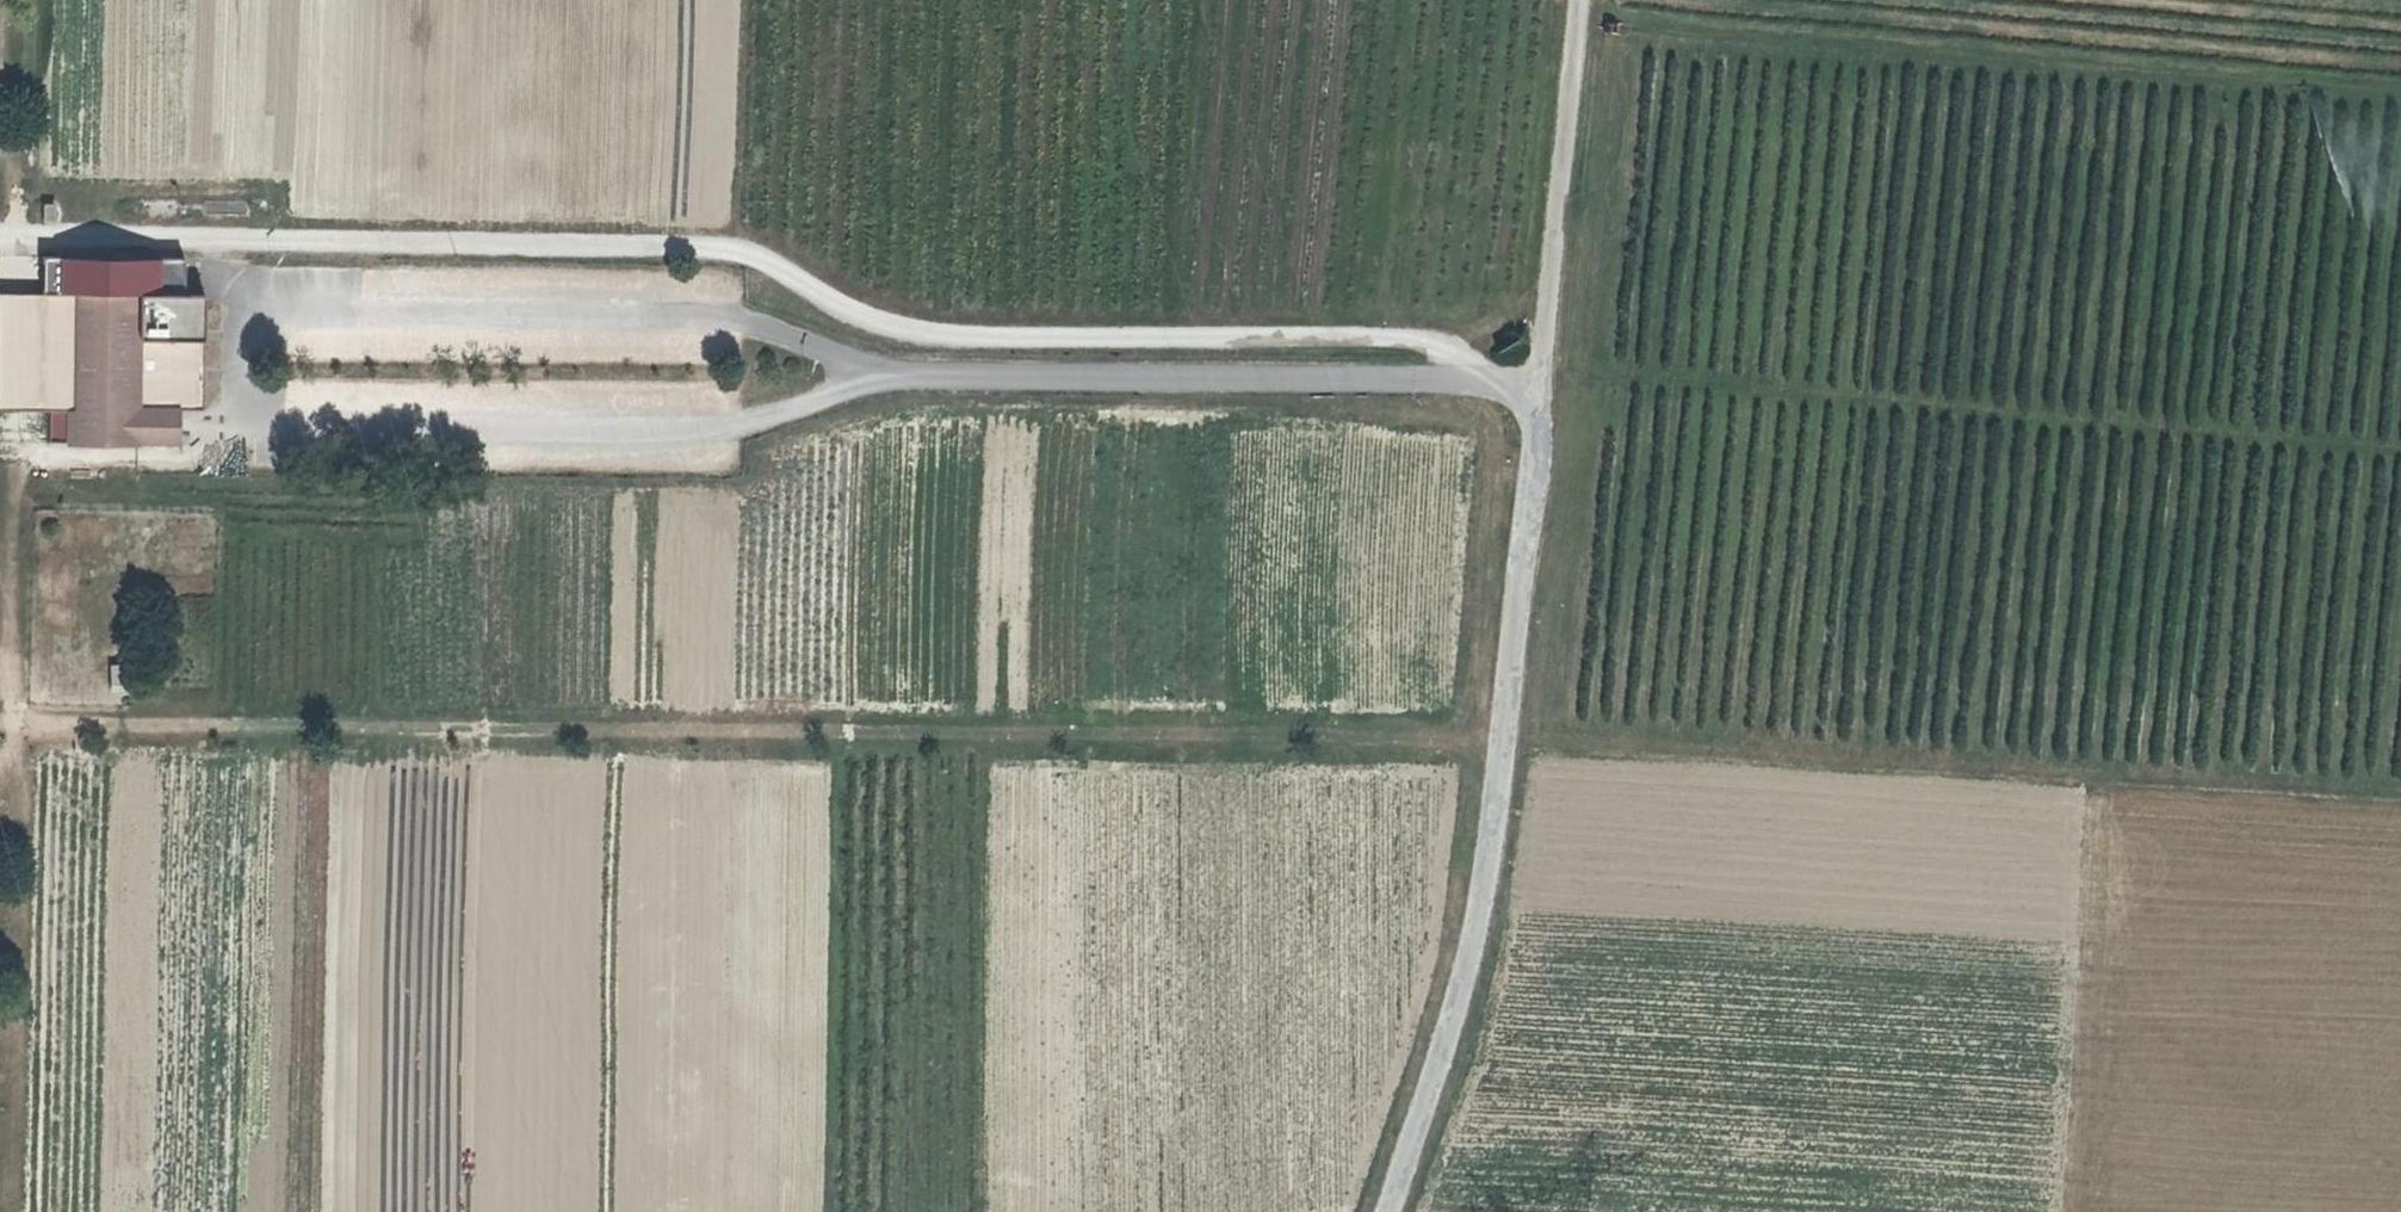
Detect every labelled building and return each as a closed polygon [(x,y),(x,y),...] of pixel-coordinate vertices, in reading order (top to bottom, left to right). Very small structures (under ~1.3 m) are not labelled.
[(144,299),(183,299),(183,261),(48,261),(48,296),(76,296),(76,410),(52,410),(51,445),(178,445),(178,408),(143,408),(144,299)] [(48,296),(0,296),(0,333),(0,410),(52,410),(76,410),(76,296),(48,296)] [(202,409),(203,299),(183,299),(144,299),(143,408),(178,408),(202,409)] [(111,664),(110,691),(125,691),(126,664),(111,664)]
